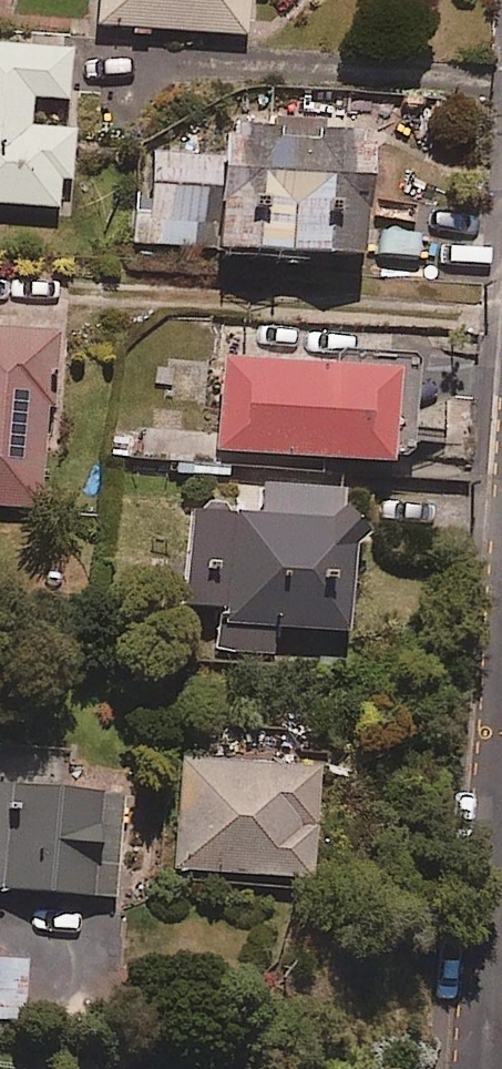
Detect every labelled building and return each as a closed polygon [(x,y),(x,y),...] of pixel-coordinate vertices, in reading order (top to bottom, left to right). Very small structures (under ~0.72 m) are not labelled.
[(101,27),(250,38),(253,0),(103,0),(101,27)] [(60,209),(62,182),(73,182),(77,134),(29,130),(32,100),(70,103),(74,56),(0,50),(0,205),(60,209)] [(225,258),(373,262),(376,145),(230,142),(230,156),(151,153),(150,194),(135,194),(134,243),(226,245),(225,258)] [(0,332),(0,508),(42,511),(50,409),(56,409),(61,337),(0,332)] [(404,374),(226,362),(219,453),(398,465),(404,374)] [(346,489),(239,480),(237,508),(194,505),(186,609),(221,612),(218,652),(275,657),(277,628),(353,635),(362,518),(344,517),(346,489)] [(207,748),(206,763),(183,762),(177,874),(316,882),(322,770),(303,769),(303,753),(207,748)] [(0,788),(0,891),(118,902),(127,799),(0,788)] [(30,1022),(29,999),(29,955),(0,955),(0,1022),(30,1022)]
